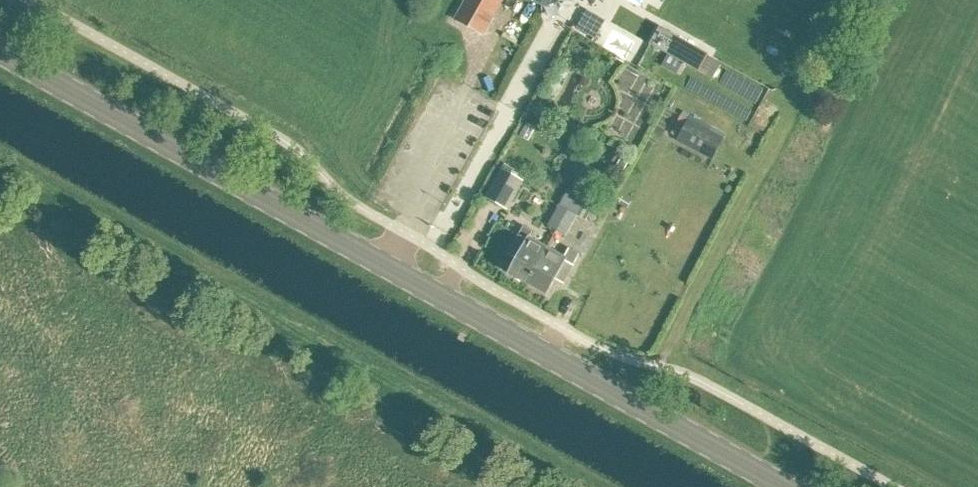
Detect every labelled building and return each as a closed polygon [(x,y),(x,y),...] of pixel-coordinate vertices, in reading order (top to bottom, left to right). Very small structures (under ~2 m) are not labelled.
[(483,37),(504,0),(464,0),(453,20),(483,37)] [(577,29),(594,39),(602,26),(585,16),(577,29)] [(712,80),(722,63),(698,50),(699,49),(660,28),(659,27),(649,45),(689,67),(712,80)] [(687,121),(676,143),(709,160),(720,138),(687,121)] [(504,164),(501,169),(485,198),(506,211),(523,182),(511,175),(514,170),(504,164)] [(568,211),(576,216),(584,202),(567,193),(548,226),(557,231),(568,211)] [(583,205),(576,216),(585,221),(591,210),(583,205)] [(565,236),(576,216),(568,211),(557,231),(565,236)] [(527,284),(546,249),(529,239),(532,232),(523,226),(517,236),(507,256),(515,260),(507,273),(508,274),(527,284)] [(569,249),(564,258),(546,249),(527,284),(546,295),(554,280),(562,285),(572,266),(579,254),(569,249)]
